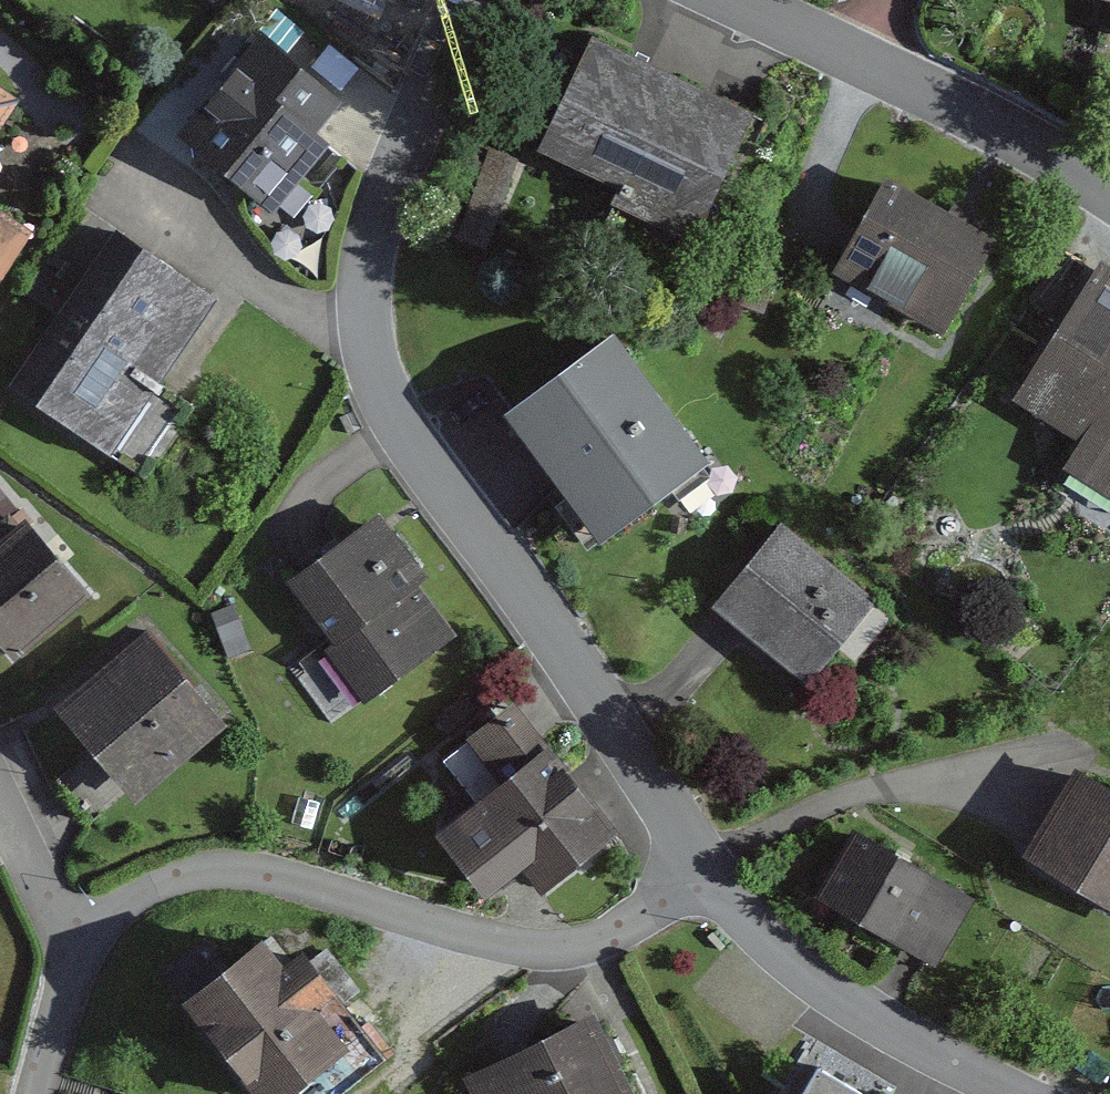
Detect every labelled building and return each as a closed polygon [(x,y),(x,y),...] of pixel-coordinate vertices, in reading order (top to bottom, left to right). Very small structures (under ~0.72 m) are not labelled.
[(255,44),(178,142),(264,209),(341,111),(255,44)] [(748,116),(579,46),(529,167),(698,236),(748,116)] [(0,92),(0,111),(9,97),(0,92)] [(879,182),(827,286),(942,343),(994,239),(879,182)] [(20,242),(0,231),(0,276),(20,242)] [(212,305),(103,240),(4,403),(113,468),(212,305)] [(1098,267),(1013,408),(1087,452),(1070,479),(1109,503),(1109,274),(1098,267)] [(610,341),(501,422),(594,547),(703,467),(610,341)] [(0,549),(0,647),(16,666),(92,605),(28,527),(0,549)] [(374,534),(283,598),(365,712),(455,648),(374,534)] [(784,534),(717,611),(810,691),(877,614),(784,534)] [(145,645),(55,719),(124,803),(214,729),(145,645)] [(513,722),(443,780),(467,809),(431,839),(479,896),(515,866),(538,893),(608,835),(513,722)] [(1069,779),(1021,868),(1109,916),(1109,801),(1069,779)] [(979,912),(853,839),(813,908),(939,981),(979,912)] [(170,992),(243,1093),(279,1093),(335,1054),(308,1016),(328,1002),(296,959),(279,966),(254,932),(170,992)] [(457,1075),(466,1093),(634,1093),(595,1011),(457,1075)] [(818,1063),(799,1093),(870,1093),(818,1063)]
